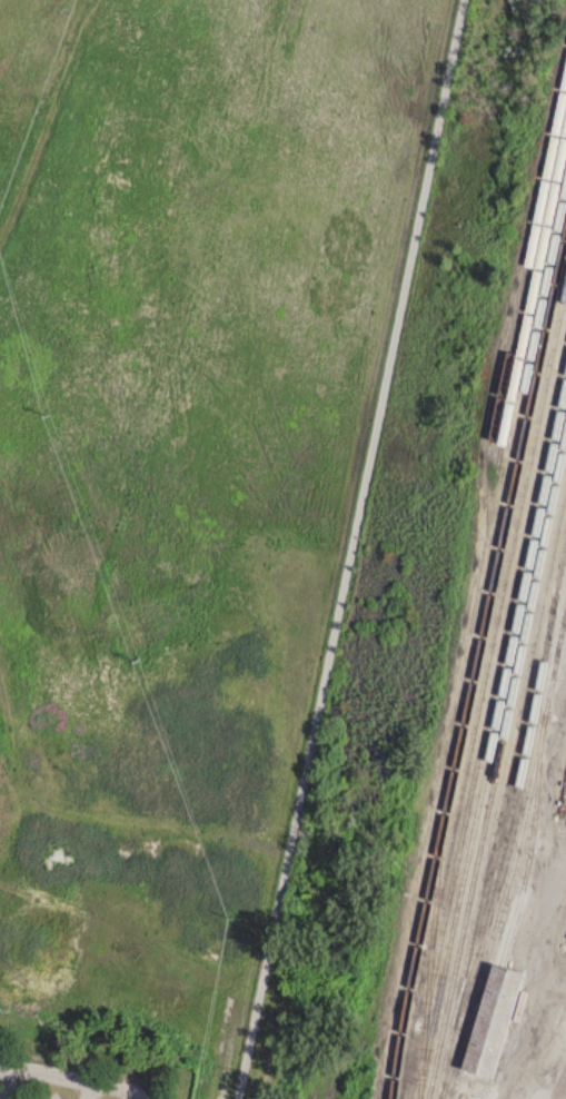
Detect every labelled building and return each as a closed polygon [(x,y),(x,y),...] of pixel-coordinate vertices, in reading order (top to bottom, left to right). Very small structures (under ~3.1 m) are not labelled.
[(459,1069),(491,1078),(523,971),(490,962),(459,1069)]
